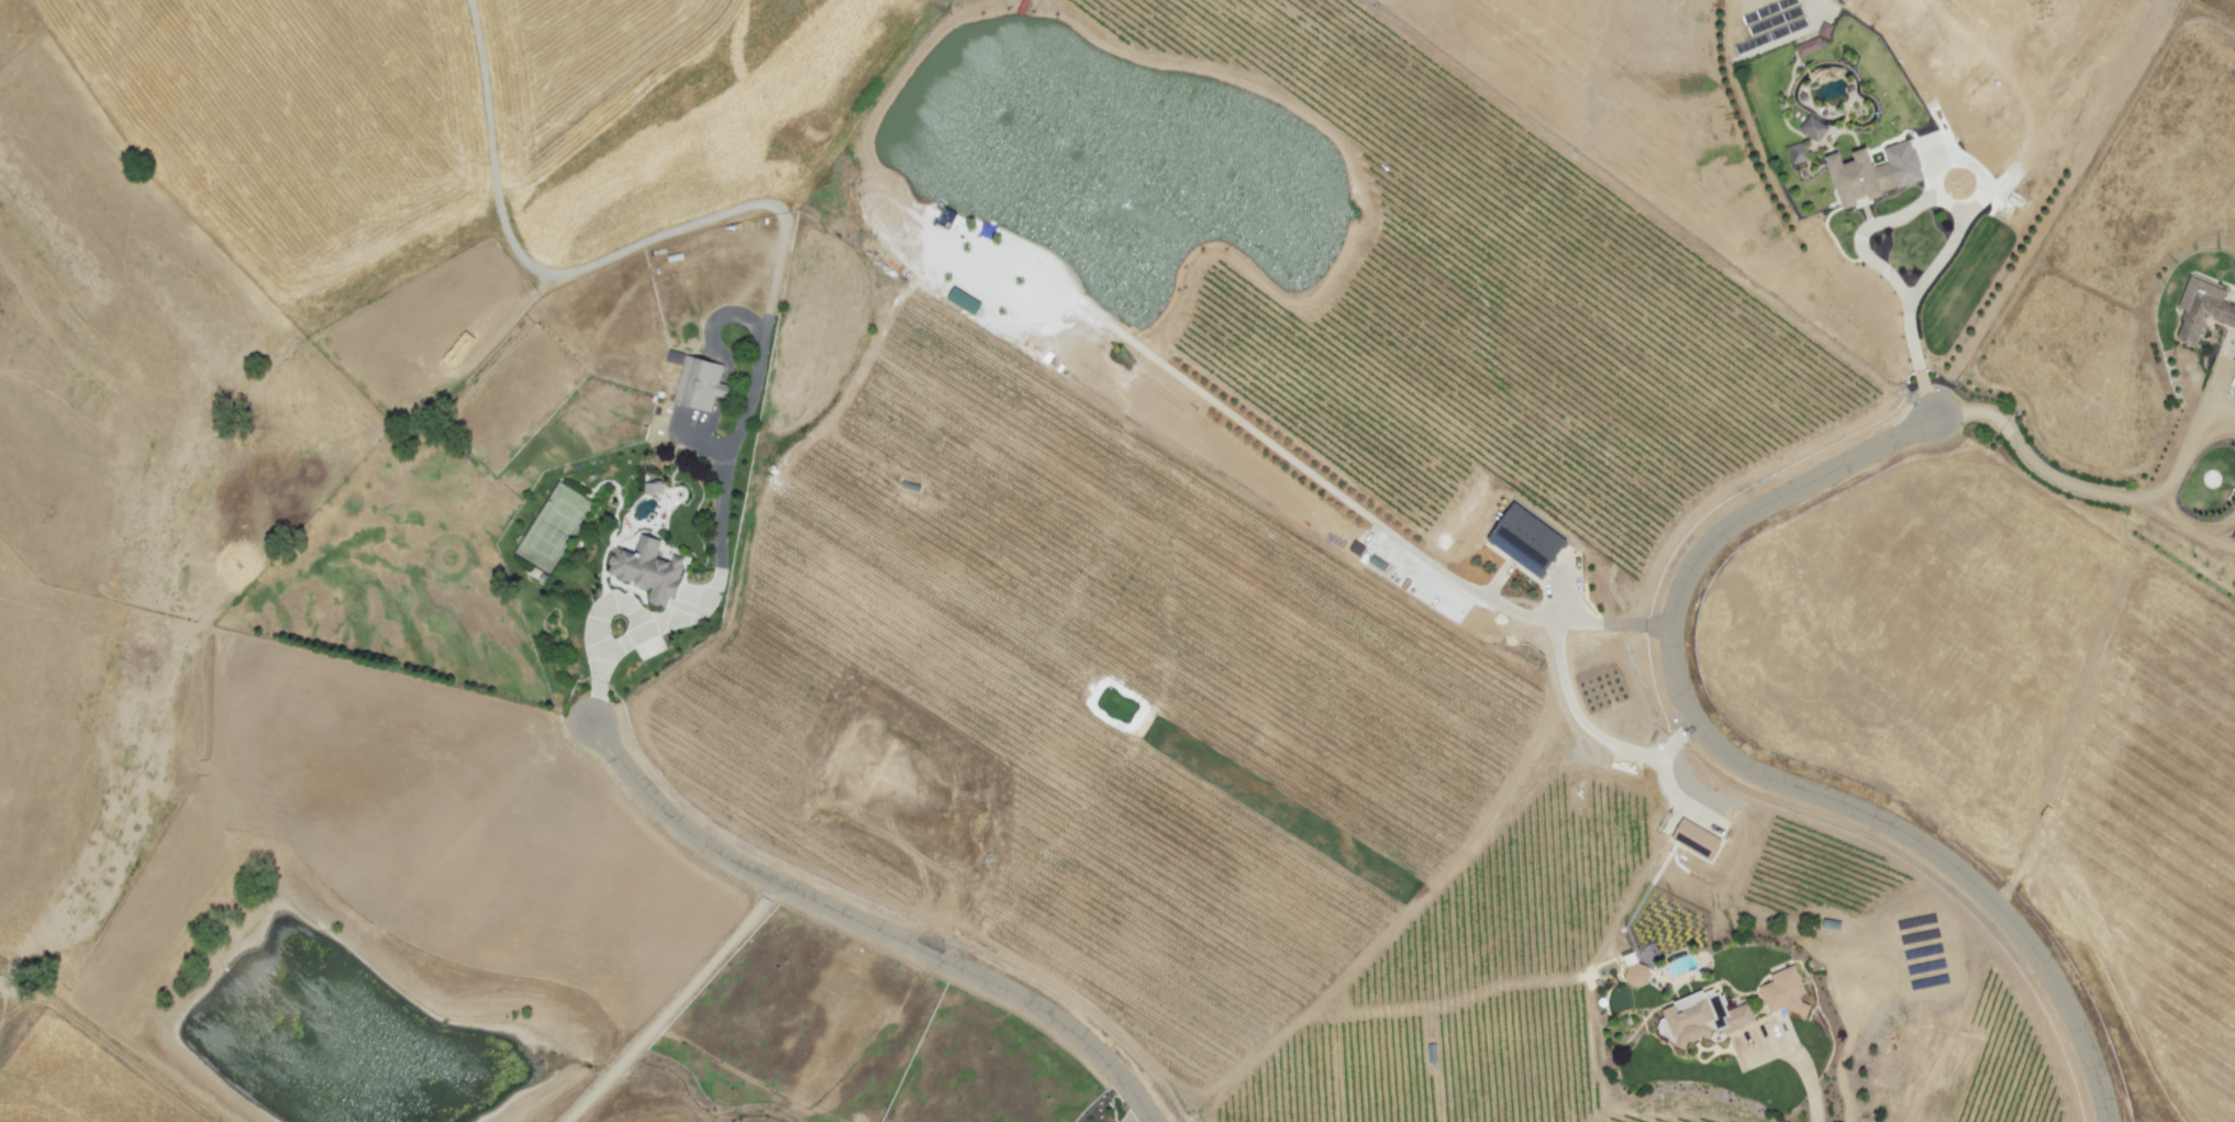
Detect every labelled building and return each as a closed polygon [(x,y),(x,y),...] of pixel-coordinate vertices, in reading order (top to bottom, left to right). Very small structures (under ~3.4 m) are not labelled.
[(1798,129),(1817,142),(1827,128),(1808,115),(1798,129)] [(1922,181),(1910,139),(1881,148),(1886,163),(1872,167),(1866,148),(1850,152),(1853,161),(1841,164),(1838,152),(1824,156),(1841,211),(1855,206),(1853,200),(1867,196),(1868,200),(1881,196),(1880,194),(1922,181)] [(1790,164),(1807,161),(1804,143),(1787,146),(1790,164)] [(2222,301),(2227,289),(2187,276),(2177,308),(2184,310),(2175,338),(2195,344),(2203,318),(2234,328),(2234,305),(2222,301)] [(723,365),(668,351),(665,361),(681,365),(671,403),(709,412),(713,396),(725,399),(728,386),(718,383),(723,365)] [(644,484),(644,494),(662,494),(662,483),(644,484)] [(1540,579),(1566,540),(1512,503),(1485,541),(1540,579)] [(684,557),(671,555),(670,562),(655,559),(659,540),(638,535),(635,552),(613,548),(607,578),(650,587),(647,603),(666,607),(667,599),(675,600),(684,557)] [(639,661),(665,649),(659,635),(672,629),(670,625),(677,611),(667,606),(661,609),(652,605),(649,611),(638,605),(636,600),(615,590),(612,591),(615,599),(615,600),(609,598),(604,608),(611,624),(616,622),(621,625),(627,622),(632,634),(623,638),(631,642),(639,661)] [(1720,837),(1678,820),(1669,842),(1711,859),(1720,837)] [(1629,963),(1623,984),(1642,990),(1648,969),(1629,963)] [(1757,987),(1768,1014),(1786,1006),(1791,1018),(1807,1011),(1801,996),(1805,995),(1794,965),(1769,975),(1771,982),(1757,987)] [(1755,1022),(1746,1003),(1726,1011),(1715,986),(1660,1009),(1664,1019),(1656,1022),(1666,1044),(1675,1040),(1678,1048),(1721,1029),(1724,1035),(1755,1022)]
